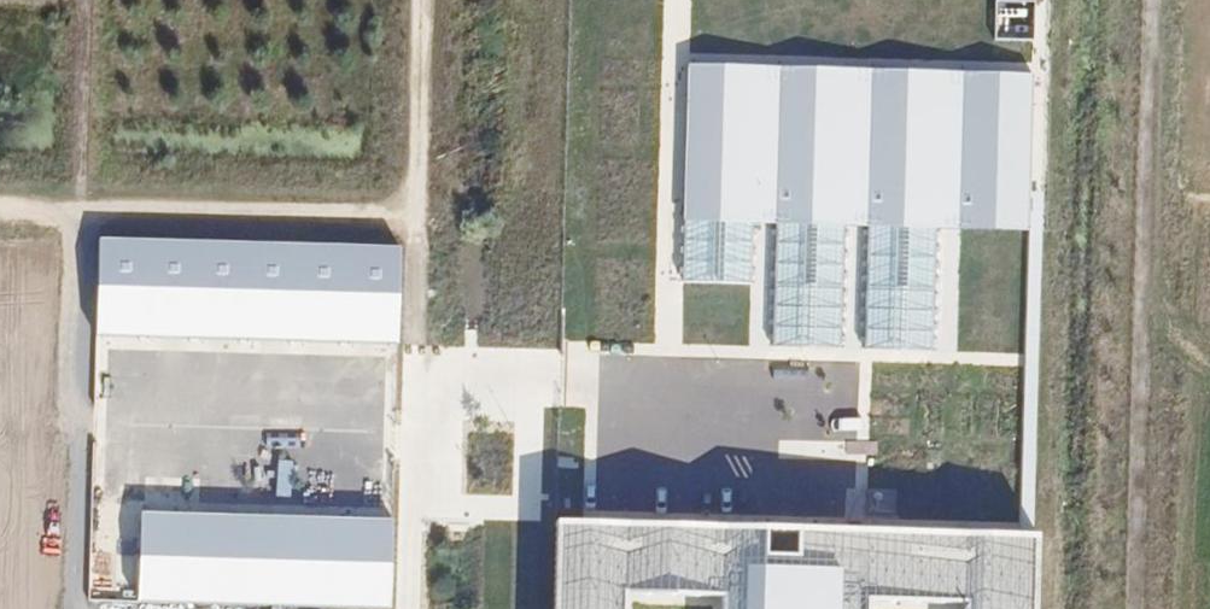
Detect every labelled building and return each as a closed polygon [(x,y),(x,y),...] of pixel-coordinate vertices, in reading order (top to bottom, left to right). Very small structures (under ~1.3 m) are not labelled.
[(682,67),(677,219),(676,283),(748,285),(749,221),(771,222),(768,345),(836,347),(840,224),(864,225),(860,348),(931,350),(935,227),(951,227),(1024,229),(1028,77),(955,75),(868,72),(775,70),(682,67)] [(97,355),(385,364),(388,259),(100,251),(97,355)] [(559,608),(631,608),(632,589),(721,592),(720,608),(871,608),(872,596),(968,598),(968,608),(1045,608),(1047,526),(561,515),(559,608)] [(135,518),(132,604),(274,608),(379,608),(381,526),(135,518)]
